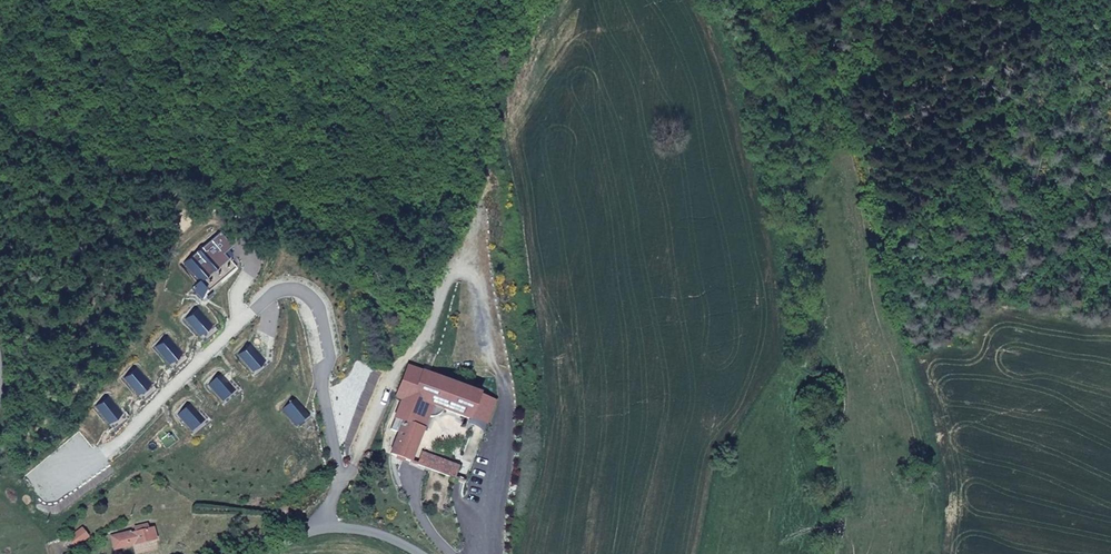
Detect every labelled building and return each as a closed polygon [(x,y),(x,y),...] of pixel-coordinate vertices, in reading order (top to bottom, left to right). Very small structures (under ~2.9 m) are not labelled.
[(492,413),(497,398),(422,371),(414,394),(405,391),(391,428),(400,431),(392,455),(414,462),(433,406),(470,419),(474,407),(492,413)] [(453,477),(457,466),(425,454),(421,465),(453,477)] [(151,536),(150,529),(149,525),(136,526),(136,530),(132,531),(133,533),(113,535),(114,545),(134,543),(134,545),(155,541),(155,536),(151,536)] [(88,536),(83,528),(69,537),(74,545),(88,536)]
